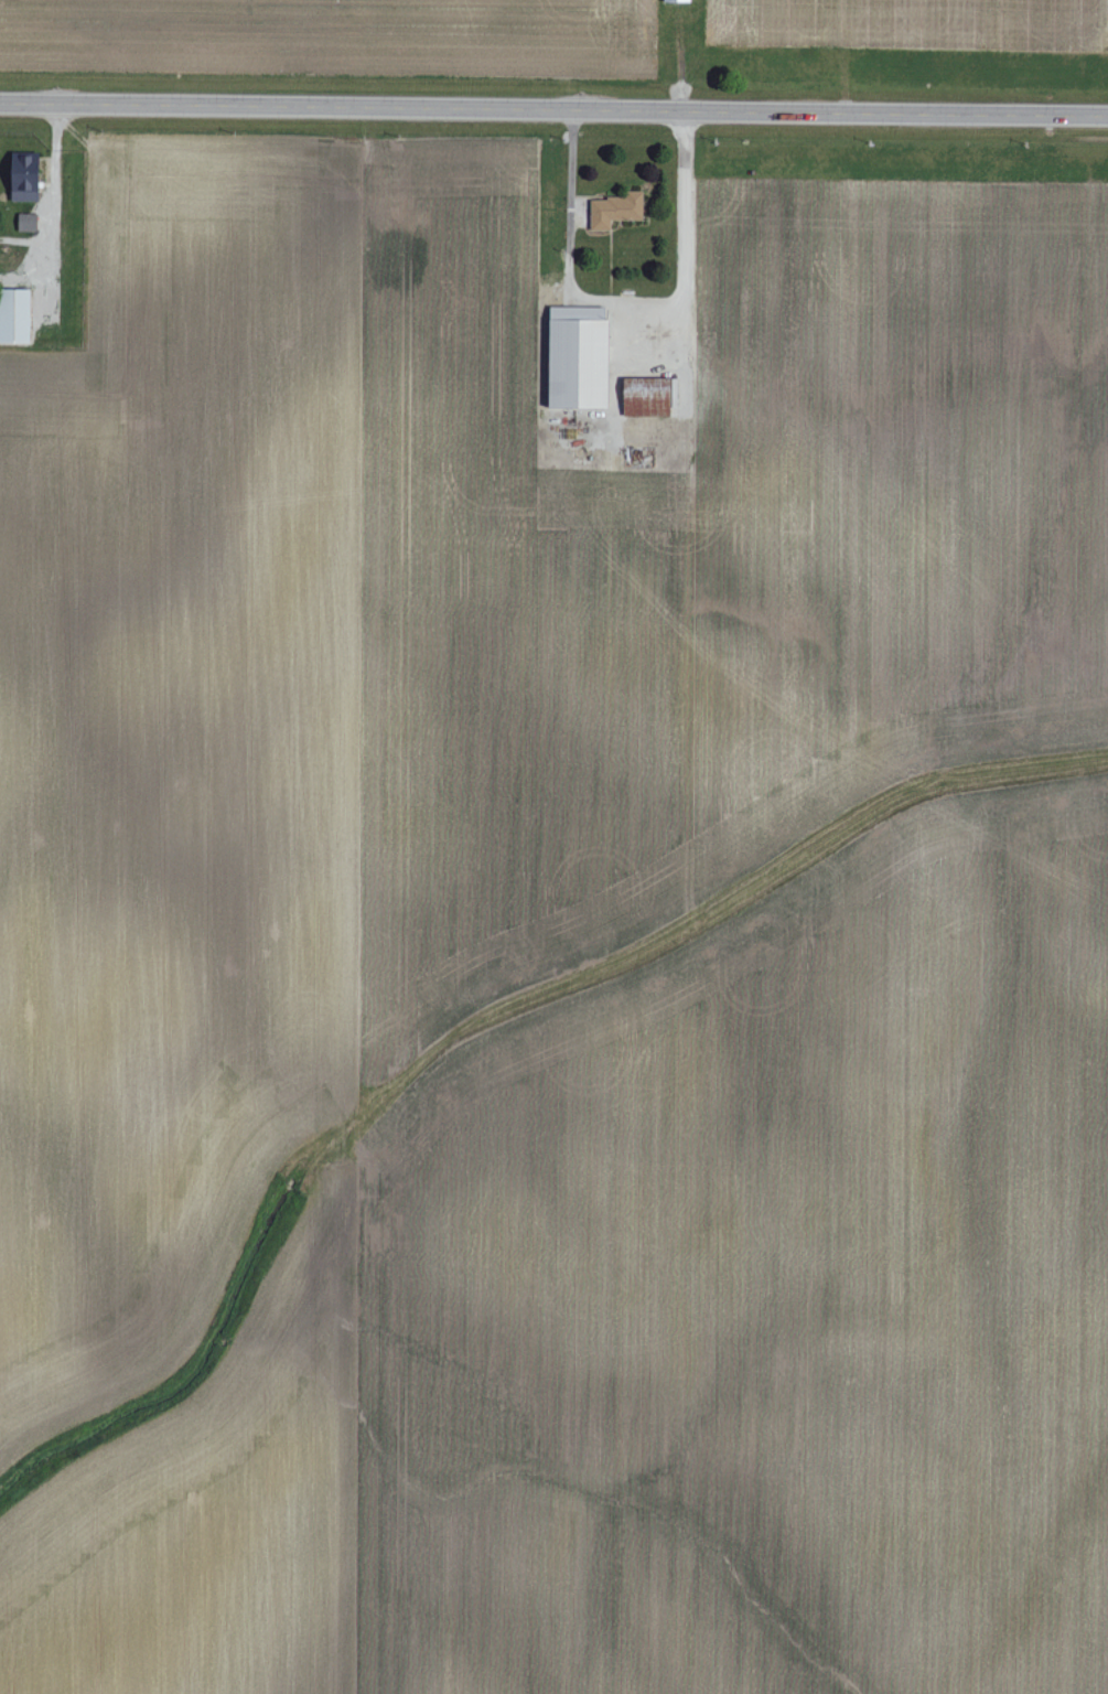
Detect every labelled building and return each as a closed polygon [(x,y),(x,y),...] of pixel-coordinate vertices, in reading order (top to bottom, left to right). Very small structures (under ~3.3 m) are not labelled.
[(31,194),(32,155),(5,154),(4,194),(31,194)] [(587,230),(607,231),(607,220),(640,221),(640,192),(623,192),(622,199),(587,198),(587,230)] [(34,232),(34,214),(15,214),(15,232),(34,232)] [(0,290),(0,344),(25,344),(26,290),(0,290)] [(603,409),(603,308),(543,308),(543,409),(603,409)] [(619,417),(667,416),(667,408),(674,408),(674,378),(619,379),(619,417)]
